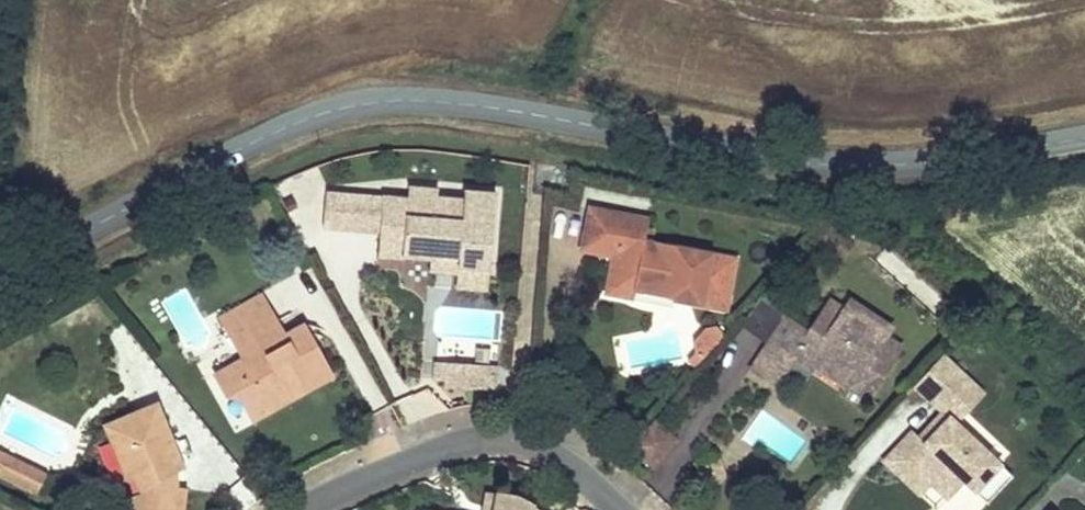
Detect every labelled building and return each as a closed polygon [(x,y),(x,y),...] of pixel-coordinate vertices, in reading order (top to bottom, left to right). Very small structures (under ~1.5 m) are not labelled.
[(491,264),(497,187),(466,184),(463,205),(436,203),(436,207),(407,204),(383,202),(383,205),(380,238),(379,247),(407,249),(405,264),(432,266),(433,250),(461,252),(460,262),(491,264)] [(436,203),(437,195),(408,192),(407,204),(436,207),(436,203)] [(363,204),(326,201),(323,234),(361,237),(363,204)] [(383,205),(363,204),(361,237),(380,238),(383,205)] [(736,258),(642,240),(646,218),(618,213),(588,208),(580,251),(610,257),(603,295),(631,300),(633,294),(725,312),(736,258)] [(405,264),(407,249),(379,247),(378,265),(405,267),(405,264)] [(489,284),(491,264),(460,262),(459,282),(489,284)] [(261,290),(223,313),(237,338),(275,315),(261,290)] [(892,326),(850,297),(843,309),(829,300),(811,329),(802,323),(784,351),(793,358),(813,370),(819,361),(849,382),(854,374),(874,388),(900,346),(887,337),(892,326)] [(788,313),(768,299),(744,323),(772,340),(788,313)] [(802,323),(788,313),(772,340),(755,366),(779,383),(793,358),(784,351),(802,323)] [(282,330),(275,315),(237,338),(245,351),(282,330)] [(327,363),(302,318),(282,330),(245,351),(215,369),(227,389),(237,383),(249,406),(327,363)] [(984,391),(944,353),(921,378),(945,400),(940,406),(944,409),(951,415),(926,439),(921,434),(913,427),(884,457),(905,477),(916,465),(934,481),(949,495),(965,477),(977,488),(1001,462),(957,421),(984,391)] [(327,363),(249,406),(252,413),(330,370),(327,363)] [(496,368),(436,363),(435,379),(446,380),(445,388),(472,391),(473,388),(495,390),(496,368)] [(874,388),(854,374),(849,382),(869,396),(874,388)] [(945,400),(921,378),(916,382),(940,406),(945,400)] [(178,473),(187,470),(161,405),(104,427),(127,482),(136,479),(143,496),(134,498),(132,509),(186,509),(189,492),(178,490),(178,473)] [(654,417),(631,442),(653,463),(676,438),(654,417)] [(37,495),(47,475),(0,452),(0,477),(37,495)] [(1001,462),(977,488),(989,499),(1013,473),(1001,462)] [(923,493),(934,481),(916,465),(905,477),(923,493)] [(489,485),(484,509),(493,509),(497,487),(489,485)] [(497,487),(493,509),(543,509),(527,497),(512,491),(497,487)]
